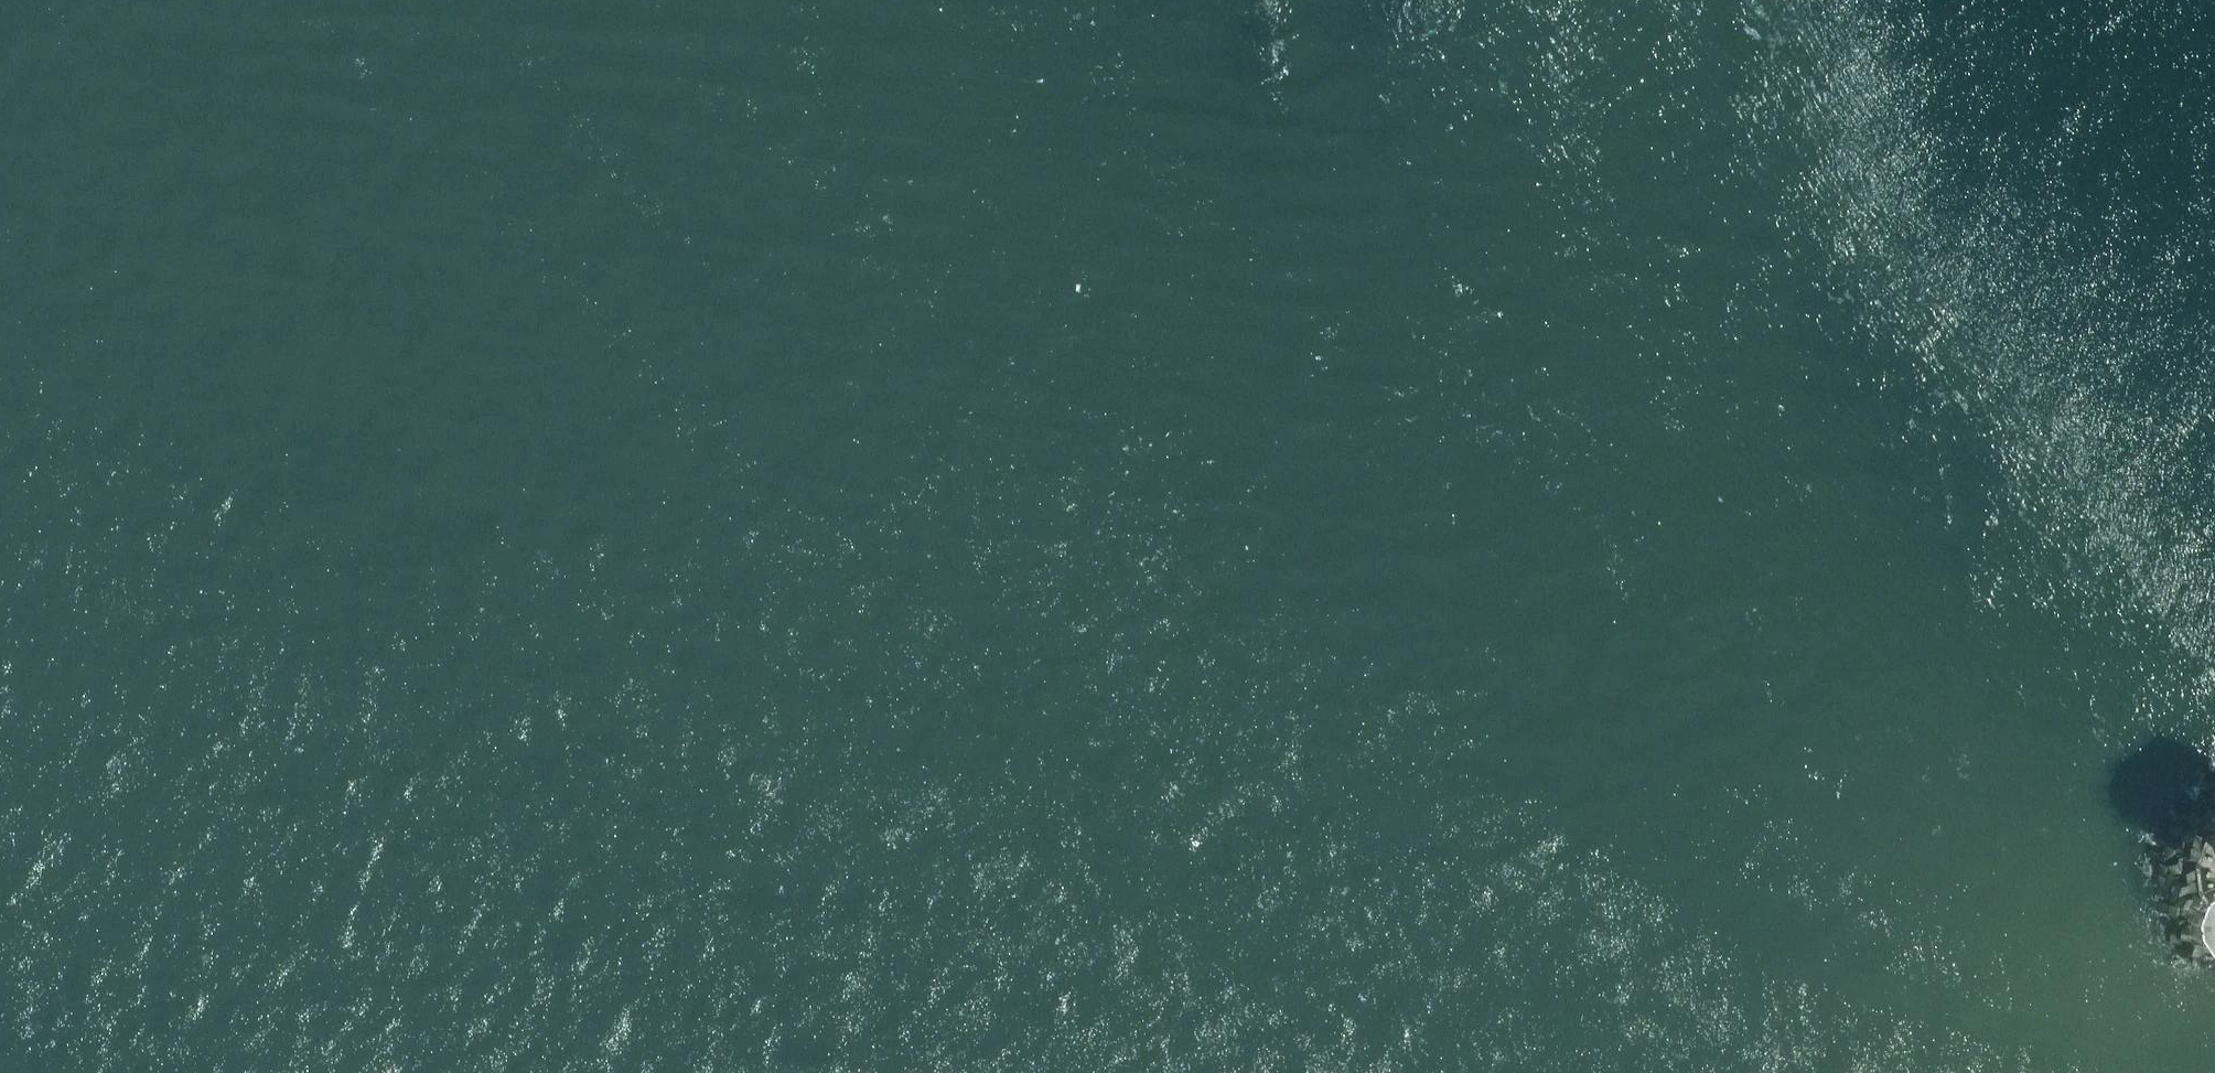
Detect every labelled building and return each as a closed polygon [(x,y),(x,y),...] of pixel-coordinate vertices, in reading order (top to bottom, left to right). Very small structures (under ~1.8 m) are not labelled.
[(2213,844),(2205,852),(2202,863),(2200,873),(2201,883),(2204,890),(2214,902),(2214,843),(2213,844)]
